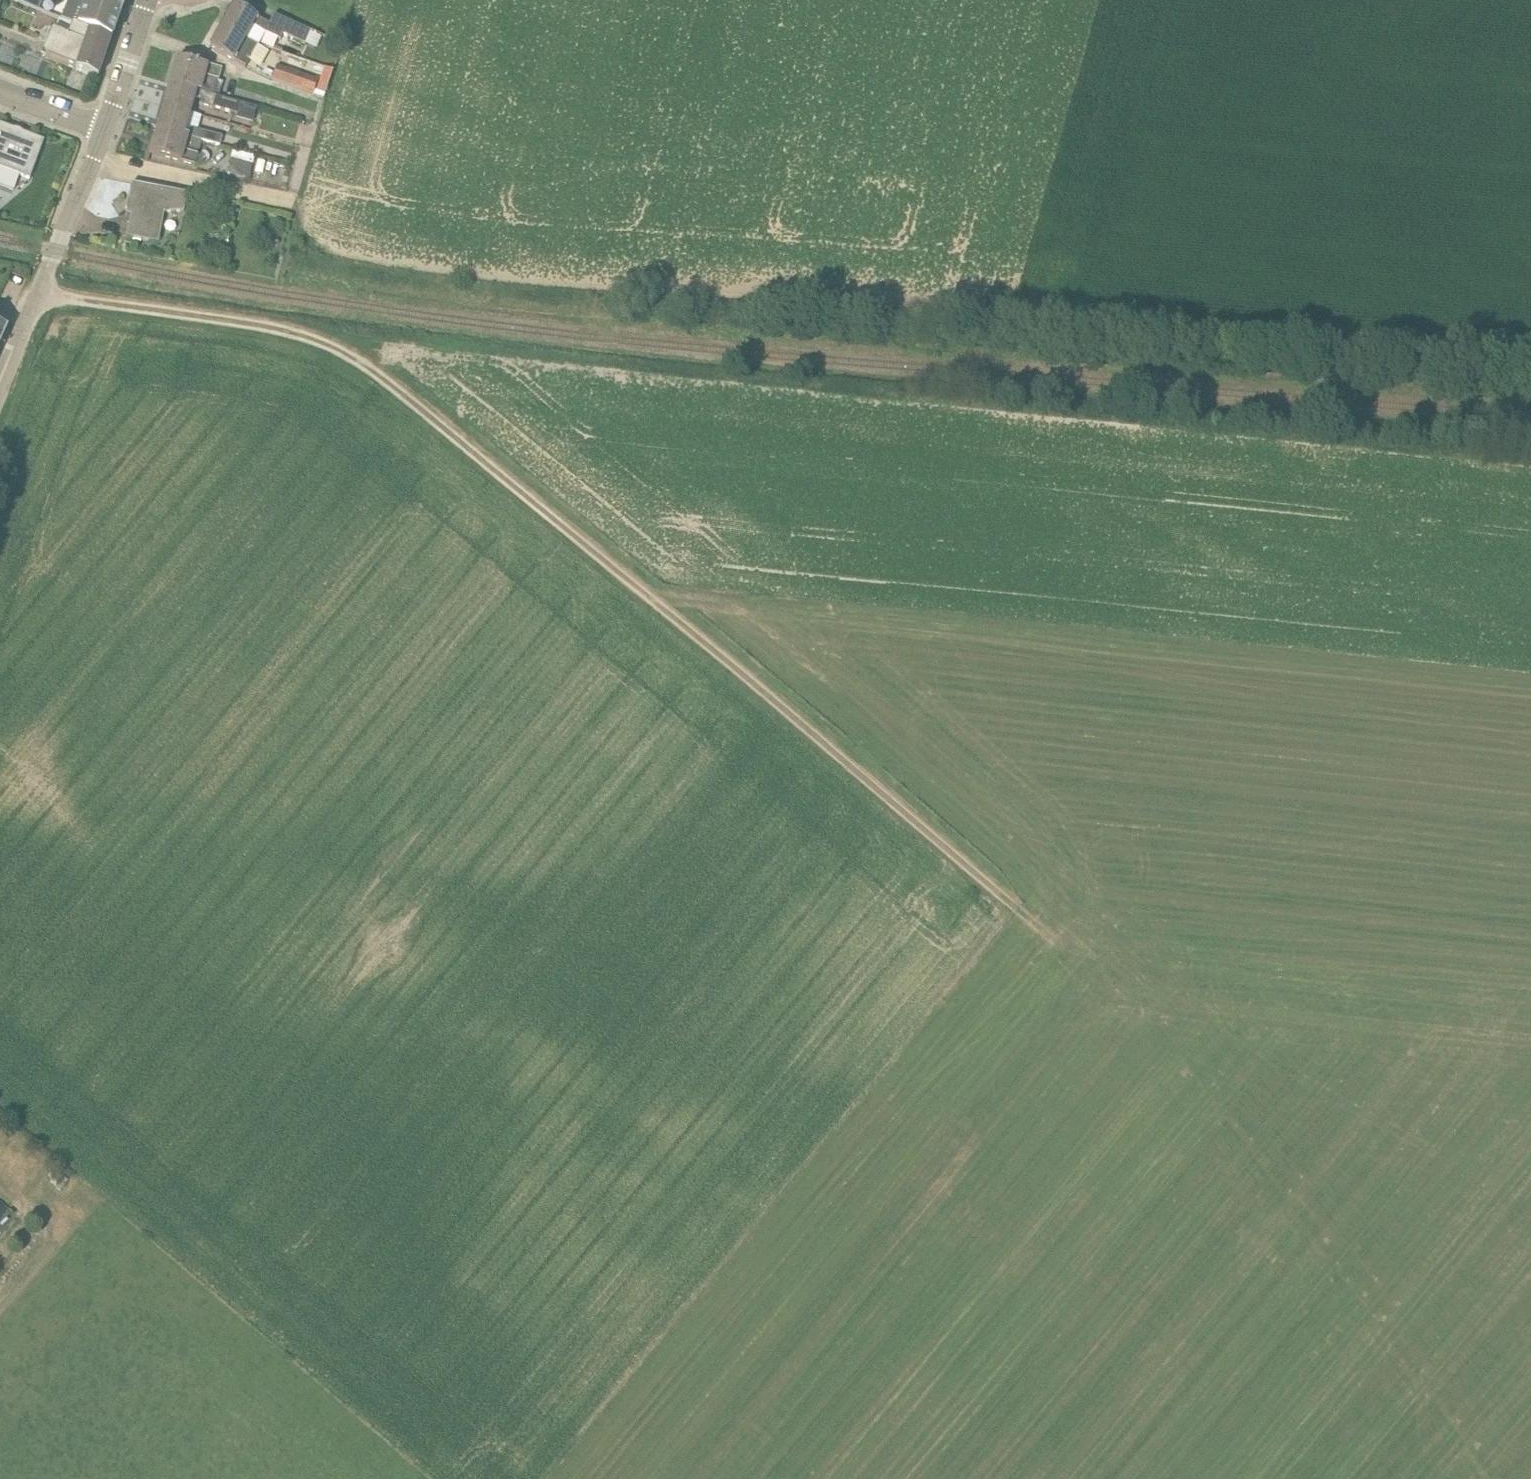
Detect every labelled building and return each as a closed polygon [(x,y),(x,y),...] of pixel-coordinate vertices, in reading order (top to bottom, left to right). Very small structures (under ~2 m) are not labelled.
[(43,12),(48,0),(14,0),(43,12)] [(118,19),(78,0),(72,0),(65,21),(73,24),(85,29),(111,40),(118,19)] [(118,19),(124,0),(78,0),(118,19)] [(265,31),(268,25),(257,18),(251,14),(233,4),(221,26),(257,45),(265,31)] [(311,30),(276,15),(274,14),(268,25),(283,32),(305,43),(311,30)] [(71,68),(85,29),(73,24),(67,36),(55,31),(45,57),(71,68)] [(283,32),(268,25),(265,31),(281,39),(283,32)] [(246,66),(257,45),(221,26),(210,47),(234,61),(235,60),(246,66)] [(97,78),(111,40),(85,29),(71,68),(97,78)] [(208,66),(196,63),(177,58),(170,82),(196,90),(200,92),(200,91),(219,96),(223,82),(219,80),(222,69),(208,66)] [(315,90),(318,80),(276,65),(272,79),(313,94),(315,90)] [(323,98),(333,70),(324,67),(317,90),(315,90),(313,94),(323,98)] [(256,107),(219,96),(200,91),(200,92),(196,90),(170,82),(163,105),(189,113),(191,113),(196,96),(202,98),(200,103),(238,113),(253,117),(256,107)] [(191,113),(189,113),(163,105),(157,128),(183,135),(187,136),(202,140),(220,145),(222,135),(198,128),(201,116),(191,113)] [(29,178),(43,140),(0,124),(0,167),(29,178)] [(202,140),(187,136),(183,135),(157,128),(150,153),(182,162),(195,165),(202,140)] [(250,178),(255,155),(234,150),(229,172),(250,178)] [(183,213),(187,194),(132,183),(125,214),(130,215),(126,237),(158,243),(164,213),(183,213)] [(234,216),(236,204),(220,202),(218,214),(234,216)] [(11,1204),(0,1195),(0,1217),(11,1204)]
